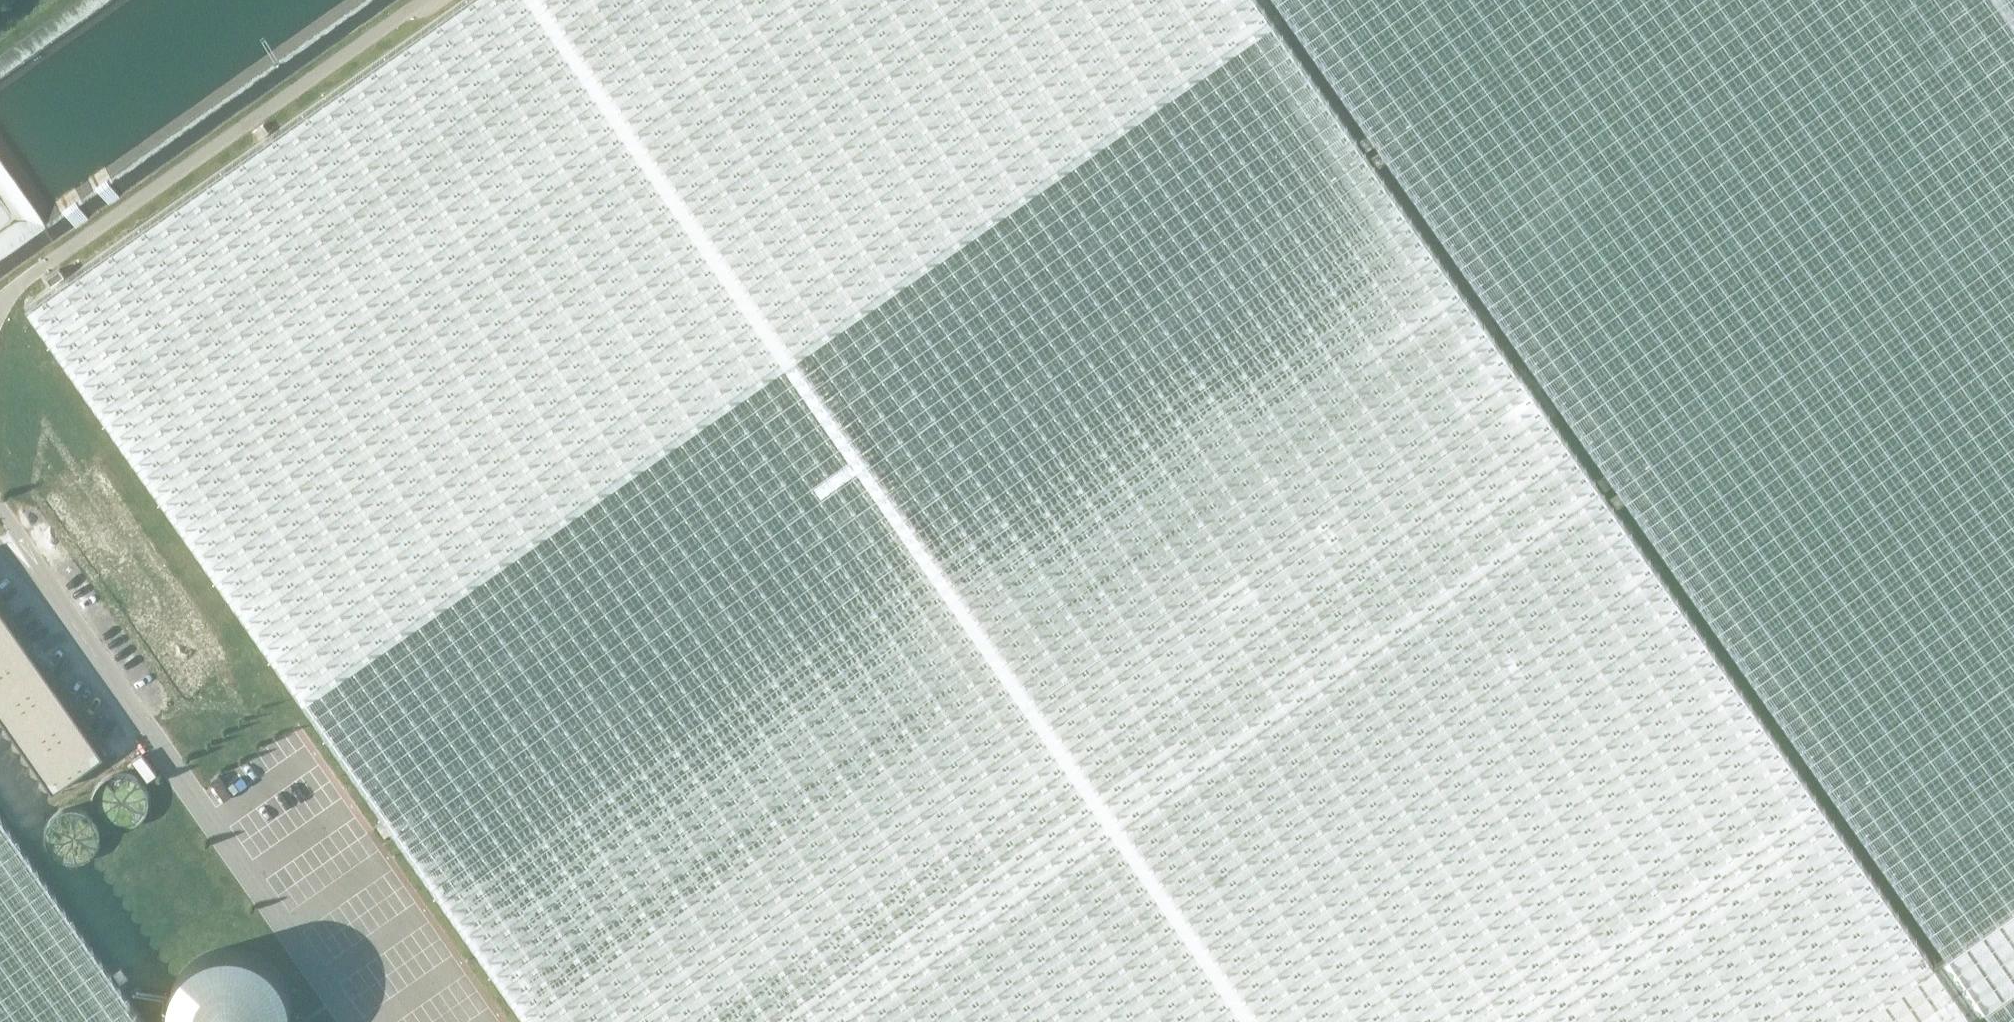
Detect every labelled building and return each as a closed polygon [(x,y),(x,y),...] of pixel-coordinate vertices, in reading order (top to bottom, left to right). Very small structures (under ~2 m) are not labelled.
[(1963,1012),(1256,0),(461,0),(28,303),(531,1021),(1948,1021),(1963,1012)] [(1969,1006),(2013,974),(2013,0),(1282,0),(1606,461),(1593,470),(1969,1006)] [(63,275),(58,268),(46,277),(51,284),(63,275)] [(44,510),(179,708),(230,673),(101,484),(94,475),(44,510)] [(50,792),(100,757),(0,612),(0,720),(50,792)] [(0,821),(0,1021),(140,1021),(0,821)] [(230,948),(224,948),(219,949),(214,950),(208,952),(203,954),(199,956),(194,959),(190,962),(186,966),(182,970),(179,974),(176,979),(173,984),(171,989),(170,994),(169,999),(168,1004),(168,1010),(168,1015),(169,1021),(290,1021),(291,1021),(291,1015),(292,1010),(291,1004),(291,999),(290,994),(288,989),(286,984),(283,979),(280,974),(277,970),(273,966),(270,962),(265,959),(261,956),(256,954),(251,952),(246,950),(240,949),(235,948),(230,948)] [(1969,1006),(1980,1021),(2013,1021),(2013,974),(1969,1006)] [(1948,1021),(1970,1021),(1963,1012),(1948,1021)]
